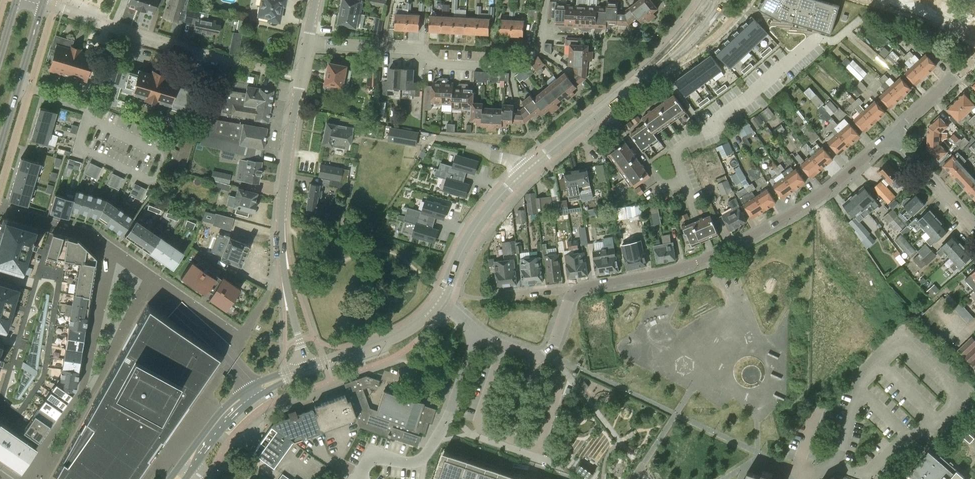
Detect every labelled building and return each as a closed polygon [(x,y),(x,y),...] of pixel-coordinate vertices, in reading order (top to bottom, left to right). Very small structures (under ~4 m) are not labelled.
[(144,0),(129,0),(127,5),(141,10),(144,0)] [(141,10),(153,14),(158,0),(144,0),(141,10)] [(176,21),(181,6),(182,4),(187,5),(188,0),(177,0),(173,4),(170,3),(165,17),(176,21)] [(257,16),(268,18),(268,20),(268,22),(268,23),(269,24),(271,25),(273,25),(274,25),(276,25),(277,24),(278,22),(282,0),(260,0),(257,16)] [(341,11),(361,15),(363,1),(357,0),(344,0),(341,11)] [(638,2),(652,19),(655,16),(652,12),(657,8),(650,1),(651,0),(640,0),(638,2)] [(821,30),(822,31),(822,28),(827,30),(826,32),(831,34),(840,6),(833,4),(832,8),(807,0),(764,0),(763,3),(765,4),(761,10),(782,21),(783,18),(789,20),(788,21),(821,30)] [(565,30),(567,5),(557,4),(557,2),(550,1),(549,19),(555,19),(555,25),(559,25),(561,28),(561,30),(565,30)] [(607,2),(607,7),(606,28),(610,29),(610,26),(612,25),(617,25),(617,24),(629,25),(625,12),(618,12),(618,2),(607,2)] [(630,8),(625,12),(629,25),(637,18),(641,22),(645,18),(648,22),(652,19),(638,2),(630,8)] [(577,5),(567,5),(565,30),(569,31),(570,28),(572,26),(576,26),(577,5)] [(587,6),(577,5),(576,26),(579,26),(582,29),(581,32),(586,32),(587,6)] [(597,6),(587,6),(586,32),(590,32),(590,29),(593,27),(596,27),(597,6)] [(607,7),(597,6),(596,27),(596,32),(600,32),(600,30),(602,28),(606,28),(607,7)] [(214,24),(215,21),(207,19),(209,13),(200,11),(200,12),(187,9),(185,21),(195,23),(193,32),(211,36),(212,33),(217,34),(219,25),(214,24)] [(358,28),(361,15),(341,11),(339,24),(358,28)] [(395,30),(407,30),(408,15),(396,15),(395,15),(394,20),(396,20),(395,30)] [(420,16),(408,15),(407,30),(419,31),(420,16)] [(429,31),(441,32),(442,17),(430,16),(429,31)] [(373,34),(381,35),(384,19),(374,17),(373,23),(375,23),(373,34)] [(454,18),(442,17),(441,32),(453,33),(454,18)] [(752,17),(742,26),(758,43),(768,34),(752,17)] [(453,33),(465,33),(466,18),(454,18),(453,33)] [(465,33),(477,34),(478,19),(466,18),(465,33)] [(490,19),(478,19),(477,34),(489,35),(490,19)] [(245,22),(238,20),(236,29),(239,30),(238,33),(242,34),(245,22)] [(499,35),(512,36),(512,20),(500,20),(499,35)] [(524,21),(512,20),(512,36),(524,36),(524,26),(526,26),(526,22),(524,22),(524,21)] [(742,26),(733,34),(749,51),(758,43),(742,26)] [(733,34),(724,43),(740,60),(749,51),(733,34)] [(71,47),(72,41),(56,36),(53,46),(51,45),(49,54),(54,56),(50,70),(85,81),(93,56),(80,52),(81,50),(71,47)] [(570,45),(570,55),(592,56),(592,51),(588,51),(588,45),(577,45),(578,38),(566,38),(566,44),(566,45),(570,45)] [(724,43),(714,52),(730,69),(740,60),(724,43)] [(884,47),(879,53),(885,58),(890,52),(884,47)] [(892,51),(885,59),(892,65),(899,57),(892,51)] [(910,51),(906,54),(925,75),(936,66),(925,54),(920,60),(915,54),(914,55),(910,51)] [(889,72),(893,66),(884,59),(879,54),(874,60),(889,72)] [(915,84),(925,75),(906,54),(903,57),(907,61),(905,63),(910,69),(905,73),(915,84)] [(592,61),(592,56),(570,55),(569,65),(569,66),(575,66),(574,71),(586,77),(587,61),(592,61)] [(711,55),(702,62),(713,77),(722,70),(711,56),(711,55)] [(536,59),(541,66),(544,63),(539,56),(536,59)] [(846,58),(842,62),(846,67),(846,68),(854,76),(860,82),(867,74),(853,60),(851,62),(846,58)] [(702,62),(693,68),(704,83),(713,77),(702,62)] [(343,87),(349,88),(351,79),(353,70),(347,69),(347,66),(330,63),(326,85),(327,85),(326,91),(334,92),(336,86),(343,88),(343,87)] [(528,66),(533,72),(536,69),(531,63),(528,66)] [(693,68),(684,75),(695,90),(704,83),(693,68)] [(105,101),(115,104),(116,99),(130,104),(134,93),(145,96),(144,99),(157,103),(158,100),(170,103),(166,114),(186,119),(190,105),(187,104),(191,92),(175,87),(176,82),(164,79),(165,75),(152,71),(152,74),(140,71),(138,76),(114,69),(105,101)] [(394,94),(394,88),(400,88),(401,69),(389,69),(388,81),(382,81),(381,94),(394,94)] [(401,69),(400,88),(412,89),(411,95),(419,96),(419,83),(413,82),(413,70),(401,69)] [(367,86),(380,87),(381,71),(368,70),(367,74),(364,73),(363,80),(367,80),(367,86)] [(565,73),(557,79),(571,97),(575,94),(572,90),(584,79),(573,73),(568,76),(565,73)] [(523,80),(518,74),(515,76),(520,82),(523,80)] [(910,89),(900,78),(895,82),(890,77),(889,79),(884,74),(881,77),(900,98),(910,89)] [(675,81),(676,82),(679,86),(686,96),(695,90),(684,75),(675,81)] [(854,76),(850,80),(856,86),(856,85),(860,82),(854,76)] [(890,108),(900,98),(881,77),(878,80),(882,85),(881,86),(886,91),(880,96),(890,108)] [(432,104),(442,104),(444,79),(439,79),(439,81),(438,83),(433,83),(433,86),(427,86),(426,110),(431,110),(432,109),(432,104)] [(448,79),(444,79),(442,104),(453,105),(454,88),(454,84),(449,83),(448,82),(448,79)] [(557,79),(549,85),(560,99),(565,96),(568,100),(571,97),(557,79)] [(454,88),(453,105),(453,109),(463,110),(464,84),(459,84),(459,87),(457,88),(454,88)] [(468,84),(464,84),(463,110),(462,112),(467,113),(467,110),(473,110),(473,99),(474,89),(470,89),(468,87),(468,84)] [(549,85),(541,92),(555,110),(559,107),(556,103),(560,99),(549,85)] [(856,86),(852,90),(858,96),(862,92),(856,85),(856,86)] [(246,93),(212,88),(210,96),(226,99),(271,107),(274,90),(247,86),(246,93)] [(541,92),(534,98),(545,112),(549,109),(552,112),(555,110),(541,92)] [(956,101),(967,113),(974,105),(974,104),(964,93),(956,101)] [(824,103),(816,94),(810,99),(819,108),(824,103)] [(545,112),(534,98),(531,95),(523,101),(526,106),(521,110),(525,122),(538,112),(541,115),(545,112)] [(659,140),(655,135),(686,112),(674,95),(667,100),(666,98),(663,100),(664,101),(651,111),(650,109),(648,111),(649,113),(642,117),(646,123),(640,127),(639,126),(636,128),(637,129),(631,134),(644,152),(659,140)] [(254,120),(268,122),(271,107),(226,99),(210,96),(206,109),(224,112),(224,113),(255,118),(254,120)] [(478,99),(473,99),(473,110),(472,121),(478,121),(478,126),(482,126),(483,108),(483,104),(478,104),(478,99)] [(822,105),(818,109),(830,123),(834,128),(837,125),(834,120),(835,120),(831,116),(838,109),(830,100),(823,107),(822,105)] [(874,101),(864,110),(875,121),(884,112),(874,101)] [(959,121),(967,113),(956,101),(947,109),(959,121)] [(499,109),(493,109),(492,131),(497,132),(497,127),(502,127),(503,106),(499,105),(499,109)] [(503,105),(503,106),(502,127),(507,128),(507,123),(523,123),(519,111),(514,110),(514,105),(503,105)] [(860,114),(854,120),(864,131),(874,122),(875,121),(864,110),(860,106),(857,109),(856,110),(860,114)] [(40,107),(37,118),(53,123),(56,112),(40,107)] [(493,109),(483,108),(482,126),(488,127),(487,131),(492,131),(493,109)] [(769,118),(773,115),(768,108),(763,111),(769,118)] [(812,144),(820,137),(798,110),(795,112),(798,116),(794,119),(812,144)] [(753,118),(758,126),(764,122),(759,115),(753,118)] [(947,151),(940,144),(944,139),(947,138),(947,133),(940,132),(948,125),(940,116),(928,126),(928,132),(928,143),(927,148),(938,160),(947,151)] [(37,118),(34,129),(50,133),(53,123),(37,118)] [(837,125),(834,128),(849,145),(859,135),(844,118),(837,125)] [(200,145),(243,156),(246,146),(264,149),(267,128),(213,119),(212,121),(207,120),(200,145)] [(353,128),(326,123),(322,145),(349,149),(353,128)] [(751,128),(749,123),(737,129),(741,137),(754,131),(752,127),(751,128)] [(189,137),(201,140),(204,125),(198,124),(196,132),(190,131),(189,137)] [(785,129),(781,124),(773,131),(777,136),(785,129)] [(416,145),(418,133),(391,128),(389,140),(416,145)] [(834,128),(831,130),(833,132),(826,138),(829,141),(828,142),(838,154),(849,145),(834,128)] [(50,133),(34,129),(31,140),(47,144),(50,133)] [(176,161),(188,164),(194,139),(182,136),(176,161)] [(619,143),(608,151),(607,155),(630,186),(632,185),(635,188),(650,176),(643,167),(645,165),(643,163),(642,164),(632,151),(634,150),(632,148),(630,149),(623,139),(619,143)] [(727,142),(718,147),(720,152),(722,157),(732,153),(727,142)] [(808,152),(811,156),(821,168),(832,159),(822,147),(821,148),(817,144),(812,149),(811,148),(808,152)] [(952,175),(962,165),(967,161),(960,153),(958,153),(954,156),(943,165),(952,175)] [(821,168),(811,156),(805,161),(799,154),(794,157),(801,165),(811,177),(821,168)] [(441,162),(439,169),(465,177),(467,171),(475,173),(478,162),(462,157),(456,155),(453,166),(441,162)] [(18,168),(15,179),(33,184),(40,163),(21,157),(18,168)] [(74,165),(75,161),(69,159),(66,167),(73,169),(74,165)] [(238,173),(245,174),(244,181),(259,183),(262,162),(240,159),(238,173)] [(96,165),(90,162),(85,174),(91,176),(96,165)] [(879,172),(890,183),(891,182),(897,188),(903,183),(897,177),(899,175),(888,163),(879,172)] [(342,168),(321,164),(319,176),(340,179),(342,168)] [(605,164),(596,166),(599,181),(608,179),(605,164)] [(96,165),(91,176),(96,179),(102,168),(96,165)] [(970,173),(962,165),(952,175),(959,183),(970,173)] [(752,192),(752,191),(749,185),(750,185),(738,167),(734,170),(741,181),(740,181),(744,187),(747,192),(748,194),(752,192)] [(439,169),(437,168),(434,176),(447,179),(444,190),(452,192),(451,194),(458,196),(458,194),(466,196),(469,185),(463,183),(465,177),(439,169)] [(587,168),(576,170),(580,193),(591,191),(587,168)] [(805,182),(796,169),(785,177),(784,177),(793,190),(805,182)] [(580,193),(576,170),(565,172),(566,178),(560,179),(562,189),(568,188),(570,201),(581,199),(580,193)] [(718,184),(717,184),(722,196),(733,191),(732,189),(734,189),(729,179),(727,179),(724,171),(714,176),(718,184)] [(777,183),(773,185),(782,198),(793,190),(784,177),(785,177),(782,173),(781,171),(777,174),(773,177),(777,183)] [(112,173),(107,184),(113,187),(118,176),(112,173)] [(970,173),(959,183),(967,191),(974,184),(974,179),(970,173)] [(118,176),(113,187),(119,190),(124,178),(118,176)] [(33,184),(15,179),(8,200),(27,205),(33,184)] [(343,182),(330,180),(329,186),(342,189),(343,182)] [(229,191),(230,185),(218,181),(216,187),(229,191)] [(888,204),(896,197),(886,186),(886,187),(881,181),(873,188),(873,189),(888,204)] [(135,198),(141,186),(135,183),(129,195),(135,198)] [(321,214),(322,205),(319,205),(322,185),(310,184),(306,209),(315,210),(315,213),(321,214)] [(146,189),(141,186),(135,198),(141,200),(146,189)] [(859,222),(879,205),(875,200),(864,187),(858,192),(856,191),(854,193),(854,195),(852,197),(851,196),(848,198),(848,200),(844,204),(854,217),(855,217),(859,222)] [(229,205),(237,207),(235,213),(247,216),(249,211),(252,212),(257,194),(238,188),(235,195),(232,194),(229,205)] [(767,189),(755,197),(764,210),(775,202),(767,189)] [(76,191),(73,199),(74,199),(71,209),(79,212),(85,193),(76,191)] [(748,194),(747,192),(739,197),(744,204),(744,205),(752,218),(764,210),(755,197),(752,192),(748,194)] [(85,193),(79,212),(89,214),(94,196),(85,193)] [(59,215),(64,196),(55,194),(49,212),(59,215)] [(569,212),(568,207),(567,200),(560,201),(559,195),(552,196),(555,214),(563,213),(569,212)] [(899,216),(907,225),(911,222),(909,219),(925,204),(916,195),(904,206),(908,210),(904,214),(902,213),(899,216)] [(64,196),(59,215),(69,218),(71,209),(74,199),(73,199),(64,196)] [(94,196),(89,214),(98,217),(106,200),(94,196)] [(736,197),(728,202),(732,210),(721,216),(729,231),(746,222),(739,207),(740,207),(736,197)] [(581,206),(568,207),(569,212),(597,208),(596,198),(590,199),(591,201),(581,203),(581,206)] [(106,200),(98,217),(106,223),(117,207),(106,200)] [(408,207),(406,214),(434,223),(436,216),(444,219),(448,207),(440,205),(441,203),(434,201),(434,203),(426,201),(423,212),(408,207)] [(536,203),(528,204),(530,215),(537,214),(536,203)] [(641,207),(641,204),(628,206),(629,215),(642,214),(641,207)] [(659,208),(658,204),(650,206),(654,226),(662,224),(659,208)] [(117,207),(106,223),(114,228),(125,212),(117,207)] [(526,223),(525,210),(518,210),(519,223),(526,223)] [(918,231),(922,226),(927,231),(939,220),(938,219),(938,218),(936,216),(935,216),(930,210),(919,220),(916,217),(911,222),(907,225),(900,232),(904,236),(913,226),(918,231)] [(13,470),(13,469),(18,472),(20,470),(21,471),(37,448),(35,447),(76,388),(94,269),(100,270),(147,303),(166,319),(168,318),(168,317),(182,301),(162,283),(107,245),(99,242),(99,238),(9,211),(7,218),(3,217),(2,222),(0,221),(0,461),(13,470)] [(125,212),(114,228),(122,234),(124,231),(133,218),(125,212)] [(216,213),(213,225),(230,230),(233,218),(216,213)] [(434,223),(406,214),(404,221),(416,225),(413,235),(421,238),(420,239),(427,241),(428,240),(435,242),(438,230),(433,229),(434,223)] [(686,233),(691,247),(701,243),(706,241),(710,239),(719,236),(710,215),(703,218),(702,217),(699,218),(700,219),(697,220),(684,226),(684,224),(681,225),(685,234),(686,233)] [(899,231),(906,225),(897,216),(889,224),(896,233),(898,231),(899,231)] [(133,241),(144,226),(135,220),(125,236),(133,241)] [(939,220),(927,231),(931,236),(927,241),(931,245),(935,241),(936,241),(948,230),(943,225),(943,223),(942,221),(940,221),(939,220)] [(584,222),(585,227),(587,238),(588,247),(594,246),(594,251),(593,251),(594,260),(596,274),(618,271),(616,256),(614,248),(615,248),(613,236),(603,238),(603,241),(598,242),(596,233),(592,233),(591,229),(588,229),(587,222),(584,222)] [(861,241),(870,234),(862,225),(855,231),(861,241)] [(144,226),(133,241),(141,247),(152,231),(144,226)] [(152,231),(141,247),(149,252),(160,236),(152,231)] [(221,232),(215,247),(213,250),(223,254),(221,258),(222,259),(229,262),(230,262),(241,266),(249,245),(229,237),(229,239),(226,238),(227,236),(236,239),(237,237),(226,233),(225,234),(221,232)] [(160,236),(149,252),(157,258),(167,242),(160,236)] [(946,252),(951,257),(963,246),(953,236),(941,247),(942,248),(937,253),(941,257),(946,252)] [(568,278),(578,277),(574,253),(573,249),(572,239),(567,240),(569,254),(565,255),(566,264),(566,265),(568,278)] [(676,260),(673,243),(661,245),(660,239),(653,240),(654,246),(657,263),(676,260)] [(502,242),(504,261),(507,285),(517,284),(516,270),(515,270),(514,260),(510,260),(509,254),(516,253),(516,252),(517,252),(516,244),(515,244),(515,240),(508,240),(508,242),(502,242)] [(628,269),(646,265),(640,240),(622,244),(624,253),(628,269)] [(175,247),(167,242),(157,258),(165,263),(175,247)] [(561,279),(557,254),(547,255),(546,249),(546,244),(542,244),(544,256),(546,255),(549,281),(561,279)] [(932,250),(925,244),(917,252),(924,258),(932,250)] [(972,255),(963,246),(951,257),(955,262),(950,267),(954,271),(959,266),(960,267),(972,255)] [(175,247),(165,263),(173,269),(184,253),(175,247)] [(209,266),(211,263),(194,250),(191,254),(209,266)] [(584,252),(574,253),(578,277),(588,276),(586,262),(585,262),(584,252)] [(900,264),(904,260),(900,254),(895,258),(900,264)] [(921,269),(926,265),(918,255),(913,260),(921,269)] [(540,257),(530,258),(533,283),(543,281),(541,267),(540,257)] [(496,270),(497,287),(507,285),(504,261),(495,262),(495,258),(489,259),(490,266),(495,266),(496,270)] [(523,284),(533,283),(530,258),(520,259),(522,270),(521,270),(523,284)] [(226,309),(240,289),(240,288),(222,275),(222,276),(221,278),(198,261),(196,264),(193,262),(192,261),(181,277),(182,277),(204,293),(205,294),(207,291),(211,294),(209,297),(209,298),(225,310),(226,309)] [(974,290),(974,289),(974,270),(964,280),(974,290)] [(954,278),(955,279),(947,286),(952,291),(960,284),(959,283),(966,276),(961,271),(954,278)] [(926,292),(931,298),(939,290),(935,285),(926,292)] [(168,318),(168,317),(147,303),(91,406),(52,476),(57,478),(140,478),(189,409),(208,381),(208,380),(214,372),(219,364),(224,357),(168,318)] [(968,311),(962,317),(968,323),(974,318),(968,311)] [(972,336),(958,350),(974,368),(974,340),(972,336)] [(349,399),(356,418),(360,427),(380,434),(417,446),(421,436),(418,435),(419,431),(424,433),(428,422),(431,423),(435,409),(423,405),(424,403),(413,399),(413,401),(383,391),(377,410),(369,408),(362,389),(367,387),(376,390),(379,380),(366,376),(344,384),(349,399)] [(316,411),(313,412),(320,432),(356,418),(349,399),(347,400),(345,395),(320,404),(322,408),(316,406),(316,405),(314,406),(316,411)] [(295,410),(287,412),(289,418),(280,421),(281,423),(271,426),(292,442),(294,443),(320,433),(320,432),(313,412),(312,410),(297,415),(295,410)] [(264,437),(252,452),(264,461),(273,468),(277,462),(282,465),(289,455),(285,452),(292,442),(271,426),(264,437)] [(972,436),(966,431),(961,435),(970,443),(974,438),(972,436)] [(964,477),(940,456),(938,459),(929,452),(909,474),(915,478),(962,478),(964,477)] [(446,458),(439,478),(510,478),(446,458)] [(575,470),(589,478),(592,474),(594,470),(581,461),(578,466),(575,470)] [(773,474),(763,470),(761,476),(747,472),(745,478),(771,478),(773,474)]
